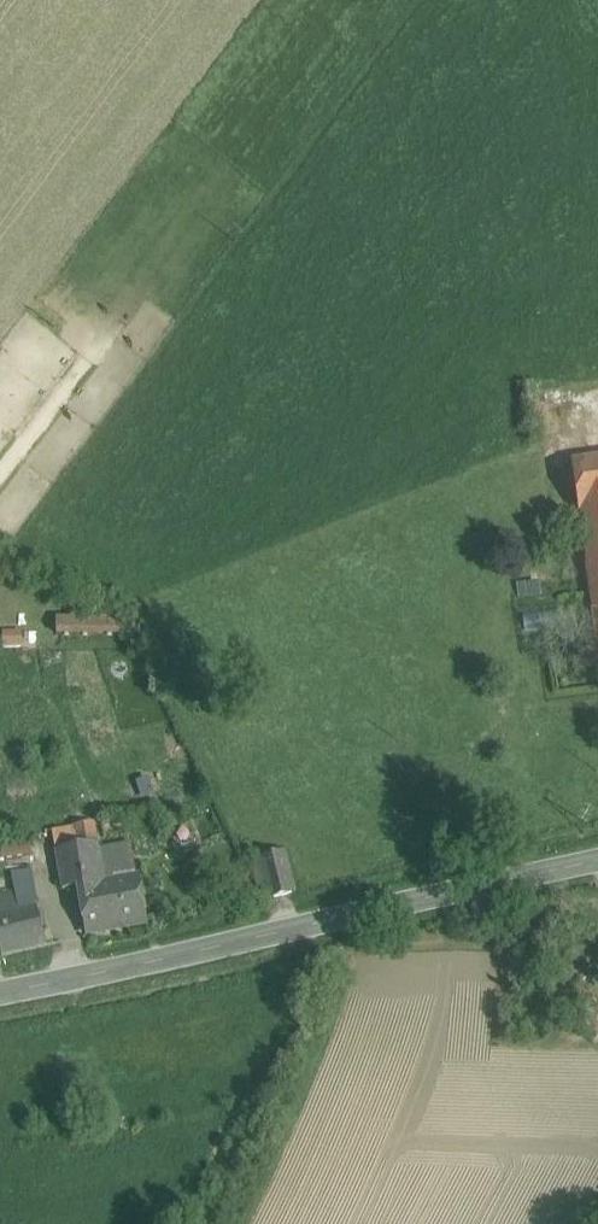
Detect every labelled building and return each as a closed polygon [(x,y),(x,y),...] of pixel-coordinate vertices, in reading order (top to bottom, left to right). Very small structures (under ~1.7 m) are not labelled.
[(572,462),(579,515),(597,512),(597,459),(572,462)] [(580,515),(594,614),(597,614),(597,512),(580,515)] [(121,629),(121,615),(56,617),(56,630),(121,629)] [(95,823),(73,827),(77,848),(98,843),(95,823)] [(77,848),(56,852),(64,894),(79,891),(86,934),(113,929),(105,882),(98,843),(77,848)] [(7,860),(39,859),(38,848),(7,850),(7,860)] [(283,856),(262,861),(271,898),(292,893),(283,856)] [(140,876),(105,882),(113,929),(148,923),(140,876)] [(0,897),(0,917),(18,912),(14,893),(0,897)] [(0,917),(0,949),(2,957),(46,946),(37,907),(18,912),(0,917)]
